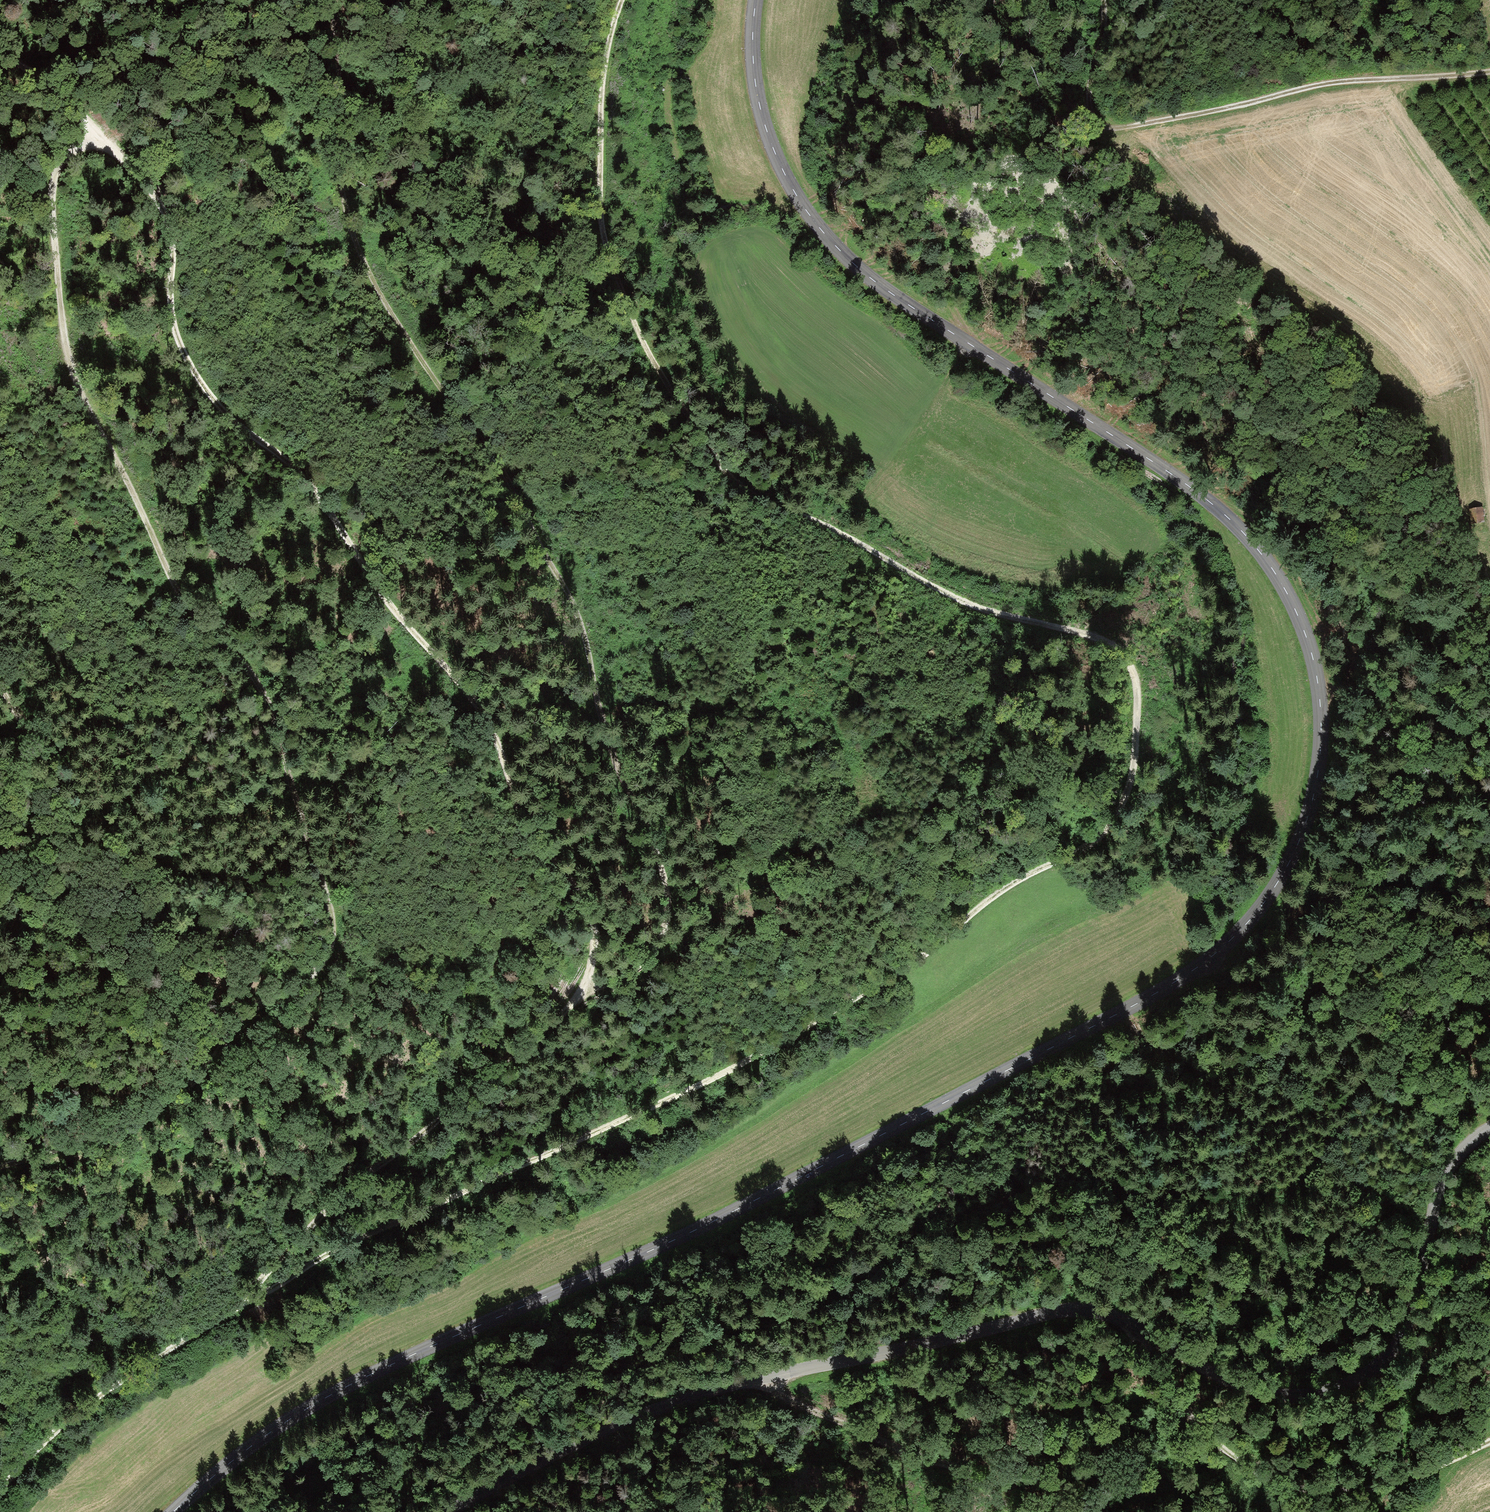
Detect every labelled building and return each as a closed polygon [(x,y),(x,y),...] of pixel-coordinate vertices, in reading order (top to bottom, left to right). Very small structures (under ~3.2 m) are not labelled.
[(1479,510),(1468,511),(1470,525),(1481,524),(1479,510)]
